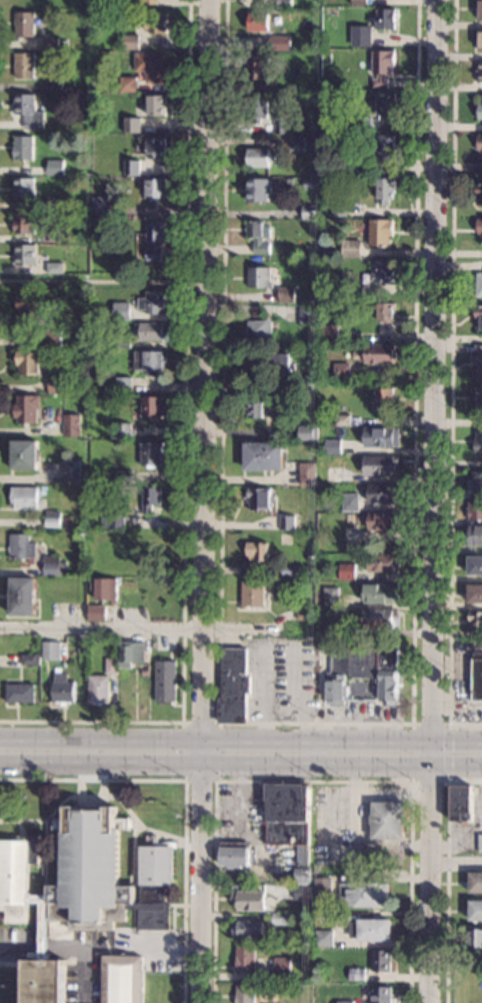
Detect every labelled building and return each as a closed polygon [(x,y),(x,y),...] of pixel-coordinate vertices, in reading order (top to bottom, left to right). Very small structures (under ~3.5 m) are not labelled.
[(47,8),(47,0),(63,0),(63,8),(47,8)] [(276,9),(276,0),(292,0),(292,9),(276,9)] [(395,26),(395,28),(377,28),(377,8),(396,8),(395,26)] [(33,37),(13,37),(13,12),(33,12),(33,37)] [(165,13),(165,34),(147,33),(147,30),(143,29),(143,21),(147,21),(147,12),(165,13)] [(268,31),(248,31),(248,13),(269,13),(268,31)] [(371,47),(351,47),(351,25),(372,26),(371,47)] [(138,34),(138,49),(122,49),(122,34),(138,34)] [(290,50),(269,50),(269,35),(290,36),(290,50)] [(57,49),(42,49),(41,38),(56,38),(57,49)] [(395,66),(392,66),(392,75),(385,75),(385,78),(388,78),(387,88),(372,87),(372,78),(377,78),(377,74),(373,74),(373,50),(395,50),(395,66)] [(166,84),(144,84),(145,72),(134,72),(134,52),(166,53),(166,84)] [(33,78),(13,78),(13,53),(31,53),(33,53),(33,78)] [(270,66),(264,65),(264,80),(248,80),(248,54),(270,55),(270,66)] [(135,92),(119,92),(119,77),(135,77),(135,92)] [(60,91),(44,91),(44,84),(44,81),(60,81),(60,91)] [(396,116),(378,115),(378,93),(397,93),(396,116)] [(33,111),(42,112),(42,129),(22,129),(23,114),(13,114),(13,94),(33,94),(33,111)] [(165,116),(148,116),(148,95),(165,95),(165,116)] [(320,96),(319,103),(309,102),(310,95),(320,96)] [(267,119),(263,119),(263,123),(254,123),(254,118),(247,118),(246,97),(267,97),(267,119)] [(371,131),(355,131),(355,117),(372,117),(371,131)] [(140,118),(139,133),(123,133),(123,118),(140,118)] [(288,134),(273,133),(274,118),(289,118),(288,134)] [(395,160),(377,159),(378,135),(395,135),(395,160)] [(31,160),(13,160),(13,158),(12,158),(12,145),(13,145),(13,136),(31,136),(31,160)] [(304,152),(289,152),(289,136),(290,136),(304,137),(304,152)] [(165,158),(146,157),(146,137),(165,137),(165,158)] [(269,154),(274,155),(274,162),(269,162),(269,168),(248,167),(248,162),(243,162),(243,156),(247,156),(247,149),(270,149),(269,154)] [(62,160),(62,176),(46,175),(46,160),(62,160)] [(139,160),(139,175),(123,174),(124,160),(139,160)] [(386,178),(395,178),(395,200),(390,200),(390,205),(383,205),(383,200),(378,200),(378,184),(377,183),(377,179),(378,179),(378,176),(386,176),(386,178)] [(32,189),(33,189),(33,198),(12,198),(13,178),(32,178),(32,189)] [(165,178),(165,198),(144,197),(145,189),(146,189),(147,178),(165,178)] [(269,202),(244,201),(244,188),(247,188),(247,178),(270,179),(269,202)] [(318,179),(318,188),(304,188),(304,179),(318,179)] [(110,197),(109,216),(108,216),(108,220),(92,220),(92,216),(90,216),(91,196),(110,197)] [(57,211),(42,210),(42,198),(58,198),(57,211)] [(317,219),(302,218),(302,204),(318,205),(317,219)] [(349,216),(333,216),(333,204),(349,204),(349,216)] [(33,233),(12,233),(12,213),(33,213),(33,233)] [(394,219),(394,237),(392,237),(392,246),(369,246),(370,218),(394,219)] [(264,225),(271,226),(271,238),(262,238),(262,243),(270,243),(270,254),(253,254),(253,239),(245,238),(246,220),(264,220),(264,225)] [(165,242),(158,242),(158,248),(162,248),(162,261),(145,261),(145,249),(151,249),(151,241),(147,241),(147,222),(165,222),(165,242)] [(58,243),(41,243),(41,231),(58,231),(58,243)] [(361,258),(342,258),(343,239),(362,240),(361,258)] [(34,264),(14,265),(14,244),(34,244),(34,264)] [(395,283),(386,283),(386,286),(381,286),(381,283),(373,283),(373,281),(371,281),(371,273),(373,273),(373,260),(395,260),(395,283)] [(62,274),(45,274),(45,262),(62,262),(62,274)] [(270,282),(273,282),(273,288),(248,287),(248,266),(270,267),(270,282)] [(363,286),(363,297),(346,296),(347,285),(363,286)] [(294,287),(294,303),(278,303),(279,287),(294,287)] [(164,314),(145,314),(145,309),(137,309),(138,298),(145,298),(145,291),(164,291),(164,314)] [(42,322),(19,322),(19,310),(16,310),(16,294),(42,294),(42,322)] [(129,321),(113,320),(113,302),(130,302),(129,321)] [(393,320),(377,320),(377,303),(393,303),(393,320)] [(272,333),(267,333),(267,344),(248,344),(248,320),(272,321),(272,333)] [(163,341),(140,340),(140,323),(163,323),(163,341)] [(339,342),(322,342),(322,325),(339,325),(339,342)] [(61,329),(61,347),(44,347),(45,328),(61,329)] [(130,348),(114,348),(114,336),(130,337),(130,348)] [(396,346),(399,346),(399,358),(395,358),(395,364),(365,364),(366,344),(396,344),(396,346)] [(39,375),(17,375),(17,366),(15,365),(15,349),(39,349),(39,375)] [(164,357),(168,357),(167,365),(164,365),(164,371),(157,371),(157,376),(147,376),(147,371),(135,370),(135,350),(164,351),(164,357)] [(291,371),(273,370),(273,353),(291,353),(291,371)] [(351,375),(335,375),(335,363),(351,363),(351,375)] [(131,378),(131,393),(117,392),(117,377),(131,378)] [(63,393),(47,393),(48,378),(64,378),(63,393)] [(75,387),(66,388),(66,379),(74,379),(75,387)] [(394,395),(397,395),(397,405),(394,405),(394,409),(375,410),(375,408),(374,408),(374,402),(375,401),(375,388),(394,388),(394,395)] [(39,408),(36,408),(36,424),(16,424),(16,418),(13,419),(13,404),(16,404),(16,395),(39,395),(39,408)] [(163,405),(165,405),(165,410),(163,410),(162,418),(154,418),(154,421),(144,421),(144,418),(141,418),(142,396),(163,397),(163,405)] [(265,404),(275,404),(275,417),(248,417),(248,413),(245,413),(245,406),(248,406),(248,399),(265,399),(265,404)] [(80,436),(63,437),(62,414),(80,414),(80,436)] [(351,426),(336,426),(336,414),(351,414),(351,426)] [(131,438),(116,438),(116,423),(131,423),(131,438)] [(317,426),(317,439),(299,439),(299,426),(317,426)] [(399,447),(365,447),(365,427),(399,428),(399,447)] [(342,434),(341,454),(325,454),(326,434),(342,434)] [(36,470),(10,470),(10,458),(8,458),(8,452),(10,452),(11,440),(37,441),(36,470)] [(163,454),(162,454),(162,465),(141,465),(141,442),(164,442),(163,454)] [(283,471),(245,471),(245,443),(283,443),(283,471)] [(399,476),(364,476),(364,455),(399,456),(399,476)] [(316,485),(300,485),(300,463),(316,463),(316,485)] [(342,467),(342,484),(326,484),(326,467),(342,467)] [(133,483),(117,483),(117,470),(133,470),(133,483)] [(473,472),(481,472),(481,492),(472,492),(472,489),(467,489),(467,479),(473,479),(473,472)] [(399,503),(369,503),(369,485),(399,485),(399,503)] [(37,509),(10,509),(10,487),(37,487),(37,509)] [(161,488),(161,505),(152,505),(152,514),(143,514),(143,487),(161,488)] [(272,488),(272,496),(275,496),(275,501),(272,501),(272,511),(249,510),(249,498),(247,498),(248,487),(272,488)] [(359,511),(342,511),(343,494),(359,494),(359,511)] [(469,499),(481,500),(481,520),(469,520),(469,499)] [(59,511),(59,528),(44,527),(45,511),(59,511)] [(394,513),(399,513),(399,525),(395,525),(395,530),(369,530),(369,512),(394,512),(394,513)] [(125,529),(102,528),(102,514),(125,514),(125,529)] [(295,530),(280,530),(280,515),(295,515),(295,530)] [(465,525),(481,525),(481,546),(465,545),(465,525)] [(28,542),(35,542),(35,546),(41,546),(41,557),(43,557),(43,556),(59,556),(59,562),(66,562),(66,575),(43,575),(43,564),(33,564),(33,565),(28,565),(28,559),(8,559),(9,534),(28,534),(28,542)] [(270,561),(255,561),(255,560),(249,560),(249,556),(247,556),(247,543),(270,542),(270,561)] [(395,555),(400,555),(400,566),(395,566),(395,572),(369,572),(369,554),(395,554),(395,555)] [(469,556),(481,556),(481,574),(468,574),(469,556)] [(356,580),(340,580),(340,564),(356,564),(356,580)] [(300,567),(305,567),(305,575),(300,575),(300,576),(282,576),(283,565),(300,566),(300,567)] [(34,615),(9,615),(9,578),(34,578),(34,615)] [(116,600),(118,600),(117,604),(111,604),(111,601),(95,600),(96,591),(91,591),(91,583),(96,583),(96,578),(117,578),(116,600)] [(265,606),(242,606),(242,579),(265,579),(265,606)] [(395,584),(399,584),(399,603),(396,603),(396,604),(365,604),(365,583),(395,584)] [(468,584),(481,584),(481,603),(468,603),(468,584)] [(339,608),(318,608),(319,587),(339,587),(339,608)] [(105,621),(88,621),(88,605),(105,605),(105,621)] [(314,609),(314,620),(297,620),(298,609),(314,609)] [(400,609),(400,617),(395,617),(395,629),(365,629),(365,609),(400,609)] [(469,611),(481,611),(481,632),(472,632),(472,621),(468,621),(469,611)] [(341,637),(325,637),(325,621),(341,621),(341,637)] [(144,663),(131,663),(131,669),(119,669),(119,641),(144,641),(144,663)] [(397,702),(394,702),(394,707),(384,706),(384,702),(380,702),(380,683),(377,682),(377,678),(349,678),(349,675),(346,675),(345,707),(324,707),(324,686),(327,686),(327,672),(331,672),(331,656),(336,657),(336,646),(335,646),(335,641),(399,642),(397,702)] [(59,660),(41,660),(41,642),(59,642),(59,660)] [(247,676),(250,676),(250,693),(246,693),(246,723),(218,723),(218,697),(222,697),(222,648),(247,648),(247,676)] [(474,652),(481,652),(481,701),(473,701),(474,652)] [(38,655),(38,666),(21,665),(21,654),(38,655)] [(117,674),(105,674),(105,658),(117,658),(117,674)] [(176,703),(156,703),(156,660),(176,661),(176,703)] [(66,681),(74,681),(73,702),(66,702),(66,706),(59,706),(59,702),(52,702),(53,674),(66,674),(66,681)] [(109,703),(101,703),(101,705),(97,705),(97,703),(88,703),(88,676),(109,676),(109,703)] [(34,703),(5,703),(5,684),(34,684),(34,703)] [(308,786),(310,786),(309,845),(266,844),(267,801),(266,800),(266,783),(308,784),(308,786)] [(472,821),(468,821),(468,826),(460,826),(460,821),(451,821),(451,786),(472,786),(472,821)] [(403,803),(408,803),(407,825),(404,825),(403,840),(372,839),(373,824),(371,824),(371,815),(373,815),(373,801),(403,802),(403,803)] [(64,960),(64,1002),(24,1002),(24,960),(39,960),(40,949),(40,903),(28,902),(28,905),(29,905),(29,923),(5,923),(6,910),(0,910),(0,905),(0,841),(16,841),(16,836),(26,836),(26,834),(39,834),(39,864),(30,864),(30,893),(31,893),(31,895),(44,895),(48,895),(48,885),(61,885),(62,830),(53,830),(53,819),(65,819),(66,806),(76,806),(76,810),(105,810),(105,806),(116,806),(115,818),(128,818),(128,830),(120,830),(119,886),(124,886),(124,882),(132,882),(134,882),(134,903),(141,903),(141,885),(140,885),(140,846),(158,846),(158,842),(177,842),(177,848),(174,848),(174,885),(164,885),(164,900),(170,900),(169,930),(138,930),(138,910),(127,909),(126,922),(114,922),(114,931),(74,931),(73,940),(48,940),(48,920),(49,920),(50,904),(48,904),(48,902),(47,902),(47,949),(47,953),(49,953),(49,960),(64,960)] [(250,842),(249,866),(241,866),(241,870),(226,869),(226,867),(219,867),(220,842),(250,842)] [(309,865),(297,865),(298,847),(309,847),(309,865)] [(311,868),(310,883),(294,883),(294,868),(311,868)] [(470,873),(481,873),(481,892),(470,892),(470,873)] [(332,898),(315,898),(315,877),(332,877),(332,898)] [(389,906),(343,906),(344,898),(340,898),(340,883),(389,884),(389,906)] [(312,900),(295,900),(295,885),(312,886),(312,900)] [(265,911),(237,911),(237,900),(232,900),(232,891),(265,891),(265,911)] [(470,901),(481,901),(481,921),(470,921),(470,901)] [(289,925),(273,925),(273,913),(289,913),(289,925)] [(391,941),(358,941),(358,938),(349,938),(350,921),(358,921),(358,919),(392,919),(391,941)] [(264,921),(264,939),(233,938),(233,920),(264,921)] [(469,927),(481,927),(481,948),(469,949),(469,927)] [(334,930),(333,947),(315,947),(315,930),(334,930)] [(255,971),(236,971),(237,945),(255,946),(255,971)] [(391,972),(373,972),(373,951),(391,951),(391,972)] [(144,956),(143,1002),(103,1002),(103,955),(144,956)] [(291,981),(273,980),(274,957),(291,957),(291,981)] [(365,981),(349,981),(350,968),(365,968),(365,981)] [(255,985),(255,1002),(235,1002),(236,985),(255,985)] [(392,988),(392,1002),(373,1002),(373,987),(392,988)]
